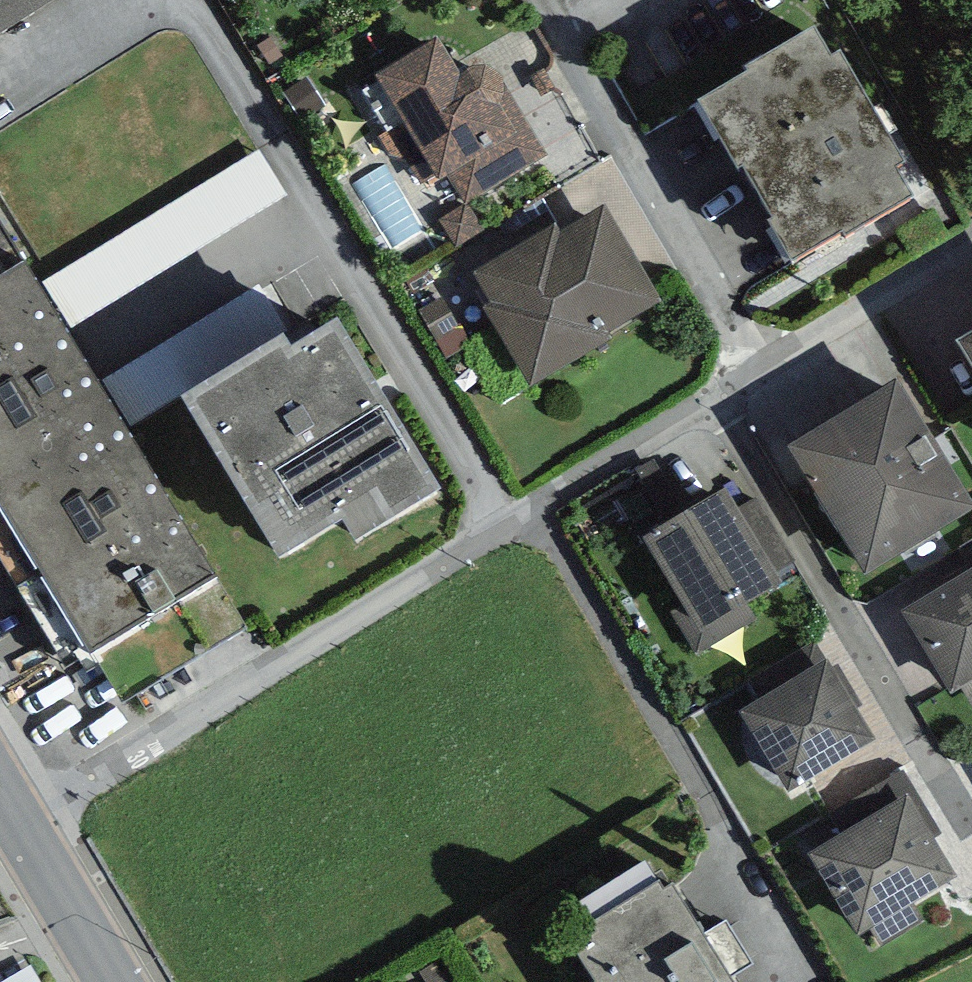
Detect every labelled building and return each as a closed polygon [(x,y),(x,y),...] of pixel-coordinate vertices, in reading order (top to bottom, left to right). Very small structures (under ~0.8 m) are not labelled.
[(747,90),(700,118),(770,236),(767,238),(791,279),(841,250),(844,254),(914,213),(896,182),(903,178),(839,68),(832,73),(814,43),(743,84),(747,90)] [(438,44),(375,82),(439,188),(451,181),(466,206),(547,159),(503,84),(499,80),(492,75),(484,74),(472,75),(460,81),(438,44)] [(38,285),(67,335),(287,201),(262,151),(38,285)] [(424,230),(384,164),(351,183),(392,250),(424,230)] [(484,236),(466,206),(439,222),(457,252),(484,236)] [(661,306),(605,211),(561,236),(557,229),(474,278),(491,307),(483,312),(530,392),(609,346),(605,339),(661,306)] [(84,661),(214,585),(126,433),(98,388),(67,335),(38,285),(0,220),(0,517),(84,661)] [(258,289),(98,388),(126,433),(286,333),(258,289)] [(282,356),(178,418),(277,582),(341,544),(353,564),(441,512),(337,340),(290,368),(282,356)] [(959,355),(971,378),(971,348),(959,355)] [(786,455),(866,584),(971,519),(971,510),(897,388),(786,455)] [(727,497),(644,547),(682,611),(674,616),(698,656),(755,622),(749,613),(784,592),(775,577),(736,512),(727,497)] [(736,512),(775,577),(797,564),(758,499),(736,512)] [(901,617),(952,700),(971,688),(971,576),(901,617)] [(827,666),(740,717),(790,799),(876,748),(827,666)] [(907,801),(809,860),(858,942),(957,883),(907,801)] [(591,935),(596,944),(574,957),(589,981),(722,981),(672,899),(666,903),(660,893),(591,935)]
